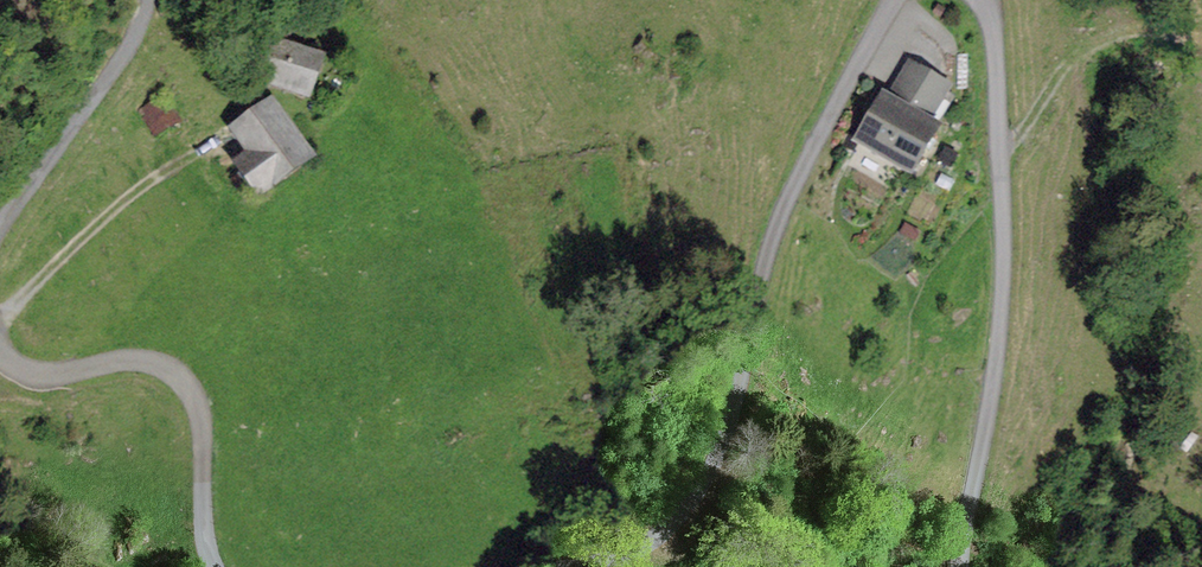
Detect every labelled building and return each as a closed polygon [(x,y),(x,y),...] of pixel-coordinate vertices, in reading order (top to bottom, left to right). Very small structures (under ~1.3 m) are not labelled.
[(316,62),(257,42),(242,85),(301,105),(316,62)] [(941,85),(896,62),(879,94),(925,117),(941,85)] [(156,96),(130,111),(148,141),(173,126),(156,96)] [(928,128),(871,103),(852,148),(909,172),(928,128)] [(255,104),(208,134),(247,194),(294,164),(255,104)]
